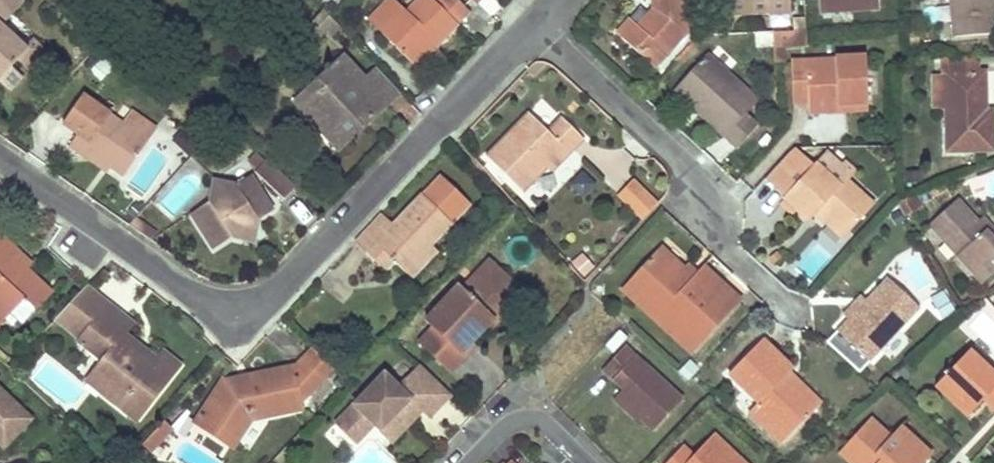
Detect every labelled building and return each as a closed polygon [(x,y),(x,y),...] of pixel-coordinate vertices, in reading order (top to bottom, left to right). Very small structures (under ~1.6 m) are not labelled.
[(16,59),(26,49),(1,25),(23,3),(21,0),(0,0),(0,75),(16,59)] [(382,12),(372,22),(386,36),(383,39),(416,71),(458,27),(434,4),(429,0),(426,0),(409,18),(392,1),(382,12)] [(470,16),(453,0),(438,0),(434,4),(458,27),(470,16)] [(634,22),(631,18),(617,33),(653,67),(687,31),(686,13),(685,0),(653,0),(654,7),(638,25),(634,22)] [(702,0),(685,0),(686,13),(703,12),(702,0)] [(747,15),(769,14),(770,15),(789,14),(788,0),(724,0),(725,17),(747,15)] [(821,14),(880,11),(879,0),(820,0),(821,14)] [(975,38),(993,36),(993,35),(991,0),(928,0),(928,3),(952,1),(956,39),(975,38)] [(327,31),(334,24),(330,19),(324,11),(307,29),(319,41),(327,31)] [(805,30),(805,15),(793,16),(793,31),(805,30)] [(333,37),(339,31),(334,24),(327,31),(333,37)] [(808,47),(807,30),(805,30),(793,31),(777,32),(777,49),(808,47)] [(26,69),(44,53),(32,42),(26,49),(16,59),(26,69)] [(703,58),(669,95),(721,143),(742,121),(755,106),(703,58)] [(972,153),(993,152),(993,114),(987,114),(986,75),(980,75),(980,59),(941,60),(941,78),(947,78),(947,111),(949,154),(972,153)] [(867,107),(864,60),(804,63),(806,102),(807,117),(825,117),(824,109),(867,107)] [(389,108),(367,85),(343,61),(315,89),(322,95),(309,109),(331,131),(325,136),(344,155),(368,130),(362,125),(369,118),(374,122),(389,108)] [(789,63),(791,103),(806,102),(804,63),(789,63)] [(12,91),(25,71),(14,64),(1,84),(12,91)] [(401,96),(378,72),(367,85),(389,108),(401,96)] [(936,111),(947,111),(947,78),(941,78),(934,78),(936,111)] [(322,95),(315,89),(296,107),(325,136),(331,131),(309,109),(322,95)] [(122,176),(148,139),(96,104),(68,145),(81,155),(84,150),(108,167),(122,176)] [(825,117),(867,115),(867,107),(824,109),(825,117)] [(564,150),(565,151),(567,152),(580,137),(559,118),(546,132),(527,114),(487,158),(525,193),(564,150)] [(374,122),(369,118),(362,125),(368,130),(374,122)] [(733,155),(754,132),(742,121),(721,143),(733,155)] [(108,167),(84,150),(81,155),(104,172),(108,167)] [(798,212),(810,223),(817,214),(823,208),(850,233),(875,207),(847,180),(840,187),(816,165),(813,167),(794,150),(767,178),(786,197),(784,199),(786,201),(798,212)] [(258,153),(250,162),(259,170),(267,162),(258,153)] [(259,170),(258,172),(286,198),(296,187),(268,161),(267,162),(259,170)] [(596,183),(583,170),(571,182),(584,195),(596,183)] [(212,202),(193,213),(214,248),(233,236),(246,240),(261,230),(256,222),(278,208),(257,174),(240,185),(229,180),(214,189),(212,202)] [(229,180),(218,174),(214,189),(229,180)] [(632,179),(617,196),(641,218),(656,201),(632,179)] [(380,216),(354,244),(368,257),(376,248),(392,263),(405,275),(430,249),(451,226),(421,198),(393,228),(380,216)] [(909,200),(897,205),(905,220),(917,213),(909,200)] [(794,217),(798,212),(786,201),(782,205),(794,217)] [(980,224),(958,201),(928,229),(982,288),(993,277),(993,240),(980,224)] [(817,214),(844,240),(850,233),(823,208),(817,214)] [(259,244),(261,230),(246,240),(259,244)] [(0,237),(0,325),(12,312),(25,299),(36,309),(51,294),(26,269),(22,273),(10,264),(18,255),(0,237)] [(628,279),(644,294),(660,309),(653,317),(692,352),(739,301),(702,266),(691,278),(658,247),(628,279)] [(376,248),(368,257),(384,272),(392,263),(376,248)] [(430,249),(405,275),(410,280),(435,254),(430,249)] [(584,254),(573,263),(585,277),(596,268),(584,254)] [(502,283),(516,283),(491,259),(484,266),(502,283)] [(421,340),(453,371),(478,344),(475,341),(490,324),(486,321),(503,303),(517,303),(516,283),(502,283),(484,266),(464,288),(461,285),(428,319),(435,326),(421,340)] [(917,309),(884,278),(863,301),(845,320),(834,332),(867,362),(917,309)] [(644,294),(628,279),(621,287),(653,317),(660,309),(644,294)] [(104,393),(142,421),(181,369),(164,356),(159,364),(154,370),(136,356),(141,351),(124,339),(134,326),(83,288),(63,309),(92,331),(82,344),(91,351),(97,343),(112,354),(106,362),(99,371),(112,381),(104,393)] [(953,310),(943,292),(932,299),(942,316),(953,310)] [(845,320),(863,301),(857,295),(839,314),(845,320)] [(12,312),(24,323),(36,309),(25,299),(12,312)] [(486,321),(490,324),(493,328),(517,303),(503,303),(486,321)] [(63,309),(52,322),(82,344),(92,331),(63,309)] [(755,408),(786,438),(813,411),(781,380),(787,374),(790,370),(760,341),(728,374),(758,404),(755,408)] [(91,351),(106,362),(112,354),(97,343),(91,351)] [(607,369),(616,377),(626,386),(617,395),(655,431),(685,399),(628,346),(607,369)] [(154,370),(159,364),(141,351),(136,356),(154,370)] [(972,415),(985,402),(993,392),(993,373),(984,364),(970,351),(940,385),(972,415)] [(227,385),(223,382),(194,412),(230,446),(250,424),(300,413),(298,404),(331,371),(311,352),(291,374),(290,371),(246,381),(248,388),(234,392),(227,385)] [(989,359),(984,364),(993,373),(993,364),(989,359)] [(385,371),(336,422),(357,443),(376,424),(393,441),(416,417),(409,411),(417,403),(423,410),(431,417),(453,394),(422,363),(400,386),(385,371)] [(90,383),(104,393),(112,381),(99,371),(90,383)] [(781,380),(813,411),(818,405),(787,374),(781,380)] [(248,388),(246,381),(227,385),(234,392),(248,388)] [(3,445),(29,417),(0,389),(0,442),(3,445)] [(985,402),(993,410),(993,392),(985,402)] [(416,417),(423,410),(417,403),(409,411),(416,417)] [(786,438),(755,408),(746,416),(777,447),(786,438)] [(187,420),(223,453),(230,446),(194,412),(187,420)] [(852,462),(926,462),(931,457),(915,442),(912,445),(897,432),(893,437),(873,419),(841,453),(852,462)] [(173,431),(165,423),(143,445),(152,453),(173,431)] [(915,442),(931,457),(935,454),(904,425),(897,432),(912,445),(915,442)] [(713,434),(692,454),(684,445),(667,462),(743,462),(713,434)]
